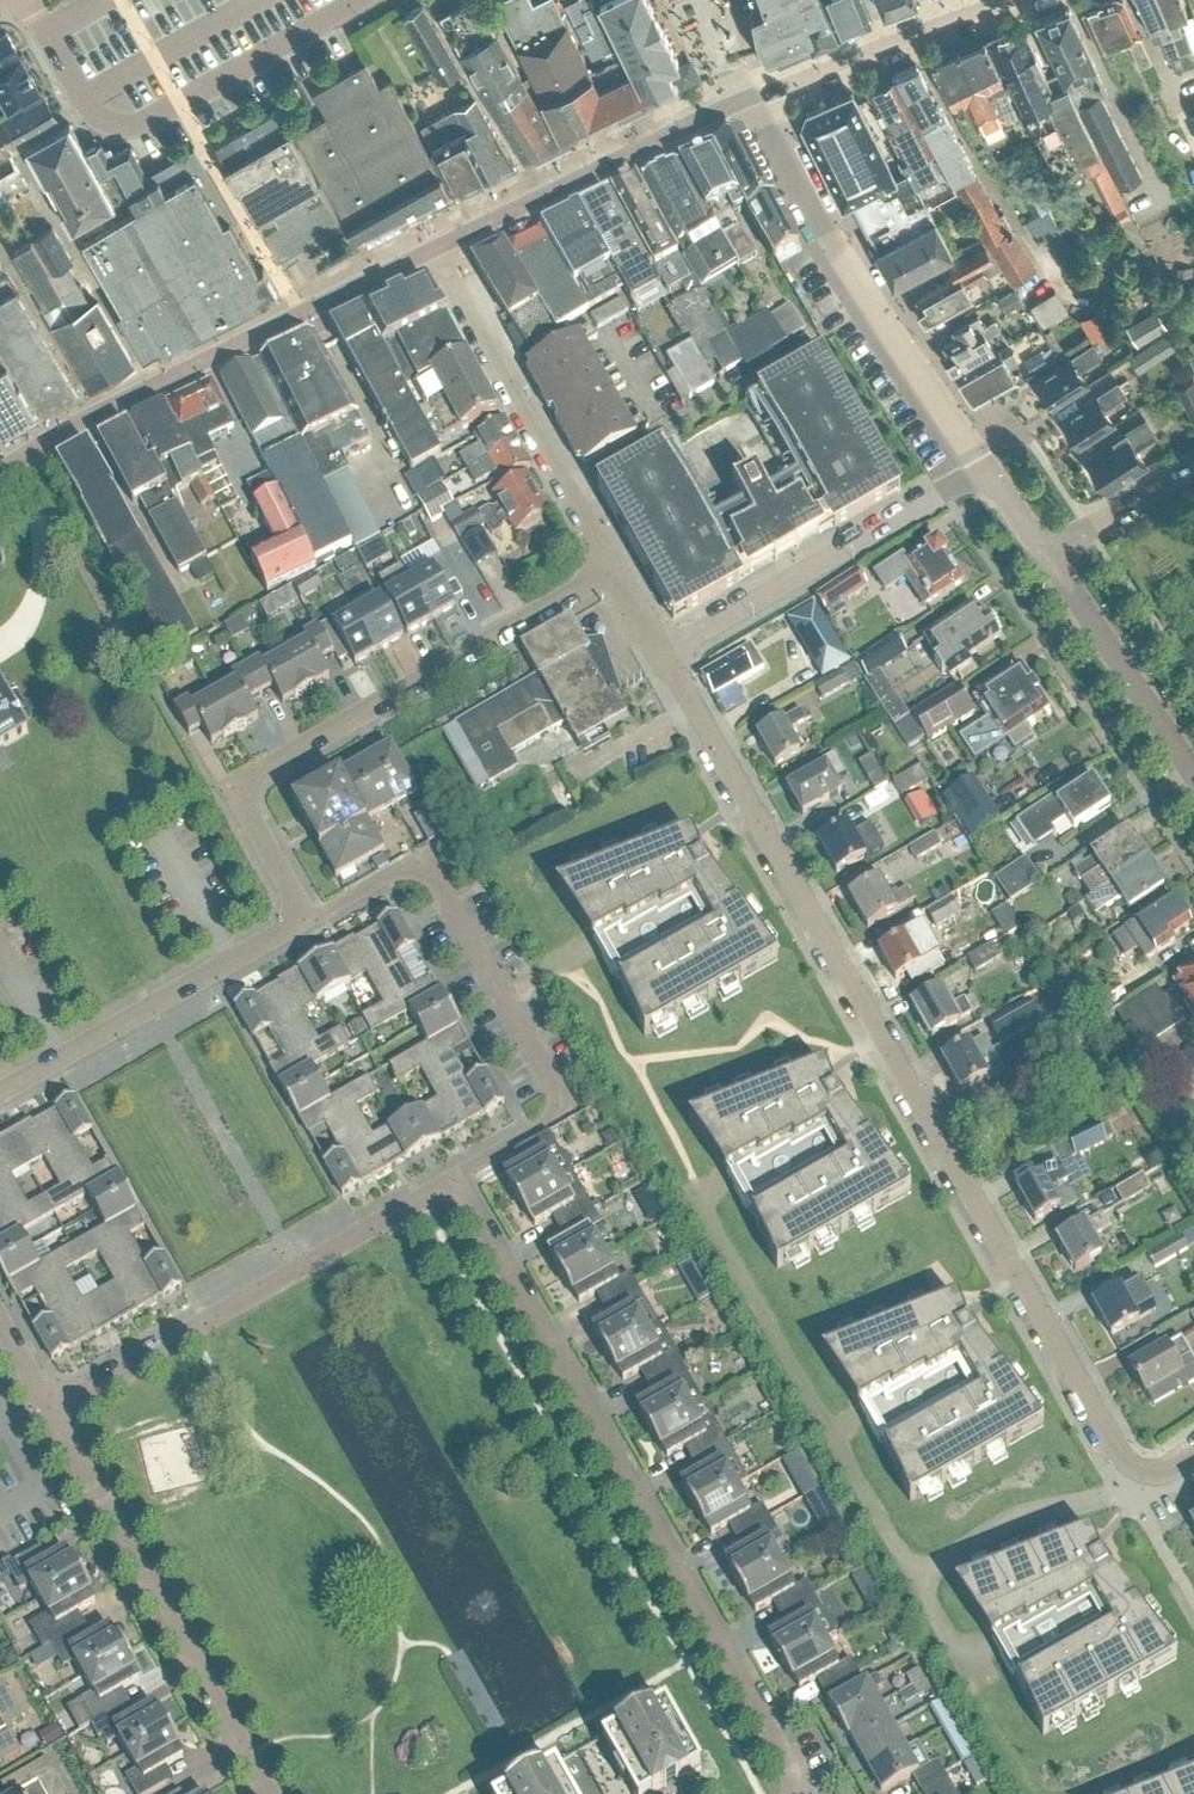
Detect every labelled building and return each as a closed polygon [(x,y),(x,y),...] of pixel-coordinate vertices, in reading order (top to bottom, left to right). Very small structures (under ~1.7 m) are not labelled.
[(497,31),(480,0),(462,0),(439,12),(461,51),(494,110),(531,168),(567,150),(529,88),(497,31)] [(514,38),(518,45),(569,149),(652,108),(625,51),(590,68),(566,21),(556,0),(495,0),(514,38)] [(589,14),(574,21),(590,55),(605,48),(620,41),(625,51),(652,108),(680,94),(665,64),(676,58),(665,35),(666,35),(650,2),(648,0),(582,0),(589,14)] [(753,5),(752,5),(756,27),(757,27),(759,36),(759,37),(767,55),(775,59),(837,32),(821,0),(751,0),(753,5)] [(838,31),(838,32),(871,18),(864,0),(825,0),(838,31)] [(884,12),(916,0),(880,0),(884,12)] [(1151,60),(1123,0),(1099,0),(1098,0),(1088,0),(1086,1),(1084,5),(1081,6),(1100,47),(1119,39),(1122,45),(1129,42),(1139,65),(1151,60)] [(1161,0),(1138,0),(1150,25),(1159,22),(1162,30),(1160,31),(1168,51),(1176,68),(1187,64),(1179,47),(1172,27),(1161,0)] [(1172,27),(1179,47),(1187,64),(1193,61),(1193,49),(1191,42),(1184,23),(1181,24),(1178,15),(1187,12),(1183,0),(1161,0),(1172,27)] [(442,79),(460,69),(422,2),(404,12),(442,79)] [(174,24),(196,19),(193,3),(170,7),(174,24)] [(1036,18),(1064,78),(1065,78),(1079,105),(1080,105),(1120,185),(1141,175),(1100,94),(1107,91),(1094,64),(1095,64),(1069,7),(1068,6),(1036,18)] [(1023,23),(986,38),(999,67),(1004,64),(1014,88),(1028,117),(1059,170),(1099,150),(1067,83),(1052,90),(1023,23)] [(293,60),(340,35),(334,25),(288,50),(293,60)] [(20,53),(6,30),(0,33),(0,65),(20,53)] [(1004,81),(984,38),(931,60),(954,107),(978,149),(1003,187),(1034,235),(1041,232),(1044,237),(1060,229),(1046,203),(1047,203),(1031,173),(1005,122),(1019,115),(1007,91),(1011,89),(1006,80),(1004,81)] [(41,90),(20,54),(0,66),(0,96),(8,110),(41,90)] [(240,83),(268,72),(263,60),(235,71),(240,83)] [(348,226),(362,251),(366,249),(367,253),(458,206),(415,126),(389,78),(378,84),(364,60),(313,90),(327,114),(295,132),(322,180),(323,180),(349,225),(348,226)] [(1033,268),(1034,263),(1012,226),(1003,209),(998,212),(976,171),(944,111),(919,66),(919,64),(896,74),(948,171),(986,240),(994,253),(1001,265),(1012,282),(1033,268)] [(955,186),(938,155),(895,74),(865,86),(906,162),(909,168),(926,200),(955,186)] [(926,200),(909,168),(895,175),(857,99),(852,90),(807,110),(802,123),(842,203),(853,198),(878,247),(876,249),(893,281),(952,250),(926,200)] [(15,137),(18,142),(58,119),(44,95),(2,119),(13,138),(15,137)] [(421,123),(432,144),(463,203),(465,201),(465,202),(495,187),(497,185),(520,174),(475,95),(421,123)] [(213,141),(227,164),(279,257),(280,256),(283,259),(290,254),(296,249),(300,247),(304,244),(308,243),(312,241),(316,239),(320,237),(324,235),(328,233),(332,230),(335,228),(339,225),(343,222),(289,127),(276,104),(252,118),(265,141),(259,145),(245,122),(213,141)] [(2,119),(0,121),(0,152),(18,142),(15,137),(13,138),(2,119)] [(158,176),(150,181),(146,173),(130,144),(109,155),(101,141),(85,150),(69,121),(25,145),(66,218),(109,191),(121,210),(166,187),(158,176)] [(801,259),(797,251),(798,251),(773,202),(744,146),(732,143),(732,142),(713,152),(745,210),(775,263),(779,271),(801,259)] [(236,217),(195,146),(146,173),(150,181),(158,176),(166,187),(121,210),(109,191),(66,218),(71,227),(91,215),(98,227),(82,237),(122,306),(117,309),(143,353),(157,345),(164,356),(197,339),(198,339),(200,338),(199,338),(222,326),(220,321),(242,310),(245,314),(260,306),(261,307),(263,306),(260,301),(279,290),(263,264),(258,267),(231,220),(236,217)] [(1125,202),(1099,151),(1085,159),(1111,210),(1125,202)] [(744,211),(713,152),(712,152),(679,166),(707,215),(739,268),(757,258),(734,217),(744,211)] [(18,168),(10,154),(0,160),(0,179),(18,168)] [(739,268),(707,215),(679,166),(641,181),(661,220),(683,260),(681,261),(700,292),(739,268)] [(0,179),(0,184),(6,194),(26,182),(18,168),(0,179)] [(699,296),(690,280),(663,233),(635,181),(611,192),(654,270),(668,293),(681,286),(689,302),(673,311),(708,369),(716,364),(723,376),(741,365),(732,348),(733,347),(726,335),(713,314),(701,295),(699,296)] [(10,200),(6,194),(0,184),(0,206),(10,200)] [(607,194),(571,212),(617,294),(624,290),(632,304),(660,289),(607,194)] [(1120,218),(1130,213),(1126,205),(1116,211),(1120,218)] [(617,294),(571,212),(542,226),(588,311),(617,294)] [(53,224),(31,237),(50,270),(66,260),(72,257),(53,224)] [(503,246),(555,331),(588,311),(540,227),(503,246)] [(31,237),(14,247),(45,301),(40,304),(53,325),(90,388),(112,375),(62,291),(51,271),(50,270),(31,237)] [(956,275),(992,254),(982,237),(955,252),(958,257),(949,262),(956,275)] [(504,248),(503,246),(472,261),(473,263),(508,321),(509,321),(527,350),(556,332),(546,317),(504,248)] [(6,351),(43,413),(45,415),(46,414),(45,414),(80,393),(80,394),(81,393),(34,315),(6,268),(0,258),(0,341),(6,351)] [(66,260),(50,270),(51,271),(62,291),(112,375),(134,361),(97,299),(91,302),(79,281),(66,260)] [(1166,276),(1156,260),(1148,265),(1157,281),(1166,276)] [(966,285),(987,273),(980,262),(917,297),(920,302),(917,305),(919,307),(917,312),(922,318),(926,319),(928,321),(929,321),(972,296),(966,285)] [(1193,274),(1193,265),(1168,264),(1168,273),(1193,274)] [(412,474),(429,465),(441,458),(434,446),(460,432),(496,414),(466,359),(466,358),(426,283),(362,313),(331,328),(339,342),(370,398),(384,423),(382,425),(383,428),(386,427),(412,474)] [(1043,324),(1067,309),(1055,288),(1030,304),(1043,324)] [(1009,310),(1022,302),(1014,291),(1001,299),(1009,310)] [(620,301),(595,315),(590,318),(597,330),(627,313),(620,301)] [(1115,326),(1103,305),(1080,317),(1092,339),(1115,326)] [(786,343),(792,339),(804,332),(788,307),(770,318),(786,343)] [(1141,340),(1166,325),(1156,309),(1131,324),(1141,340)] [(744,368),(767,354),(771,351),(786,343),(770,318),(765,310),(726,335),(733,347),(732,348),(741,365),(744,368)] [(994,318),(986,323),(985,324),(977,313),(953,327),(958,334),(943,342),(949,350),(945,353),(956,370),(995,348),(986,335),(999,326),(994,318)] [(1178,343),(1168,328),(1129,354),(1139,370),(1178,343)] [(636,437),(649,430),(644,421),(631,428),(613,396),(626,389),(616,371),(603,378),(585,347),(598,339),(593,330),(580,338),(579,337),(528,366),(530,371),(528,374),(535,380),(540,388),(535,390),(540,398),(544,395),(549,403),(549,413),(554,412),(559,421),(556,424),(564,430),(568,438),(563,440),(568,448),(572,445),(577,453),(577,463),(582,462),(585,467),(636,438),(636,437)] [(371,442),(357,416),(313,337),(311,338),(260,362),(261,363),(317,475),(323,486),(348,473),(350,472),(342,457),(371,442)] [(1184,342),(1193,366),(1193,337),(1184,342)] [(792,339),(786,343),(771,351),(767,354),(769,356),(777,370),(802,356),(792,339)] [(3,440),(41,418),(39,416),(43,413),(6,351),(0,341),(0,435),(3,440)] [(1078,368),(1100,354),(1093,342),(1071,356),(1069,354),(1055,362),(1056,364),(1035,377),(1042,388),(1040,390),(1048,403),(1051,401),(1053,404),(1087,381),(1078,368)] [(1023,357),(1032,371),(1056,356),(1049,344),(1041,349),(1040,347),(1023,357)] [(689,400),(714,386),(691,345),(666,359),(689,400)] [(976,400),(1015,378),(998,348),(957,371),(976,400)] [(769,356),(767,354),(744,368),(754,386),(778,372),(777,370),(769,356)] [(610,483),(597,490),(605,505),(606,505),(618,525),(625,537),(646,574),(653,587),(665,607),(675,625),(688,618),(686,614),(738,584),(737,582),(752,574),(753,575),(775,563),(798,550),(834,529),(887,498),(899,491),(891,476),(880,456),(872,444),(851,407),(844,394),(832,374),(824,360),(811,367),(758,397),(813,492),(777,513),(756,476),(733,489),(754,526),(717,547),(663,452),(610,483)] [(317,475),(261,363),(252,367),(251,366),(221,380),(252,440),(315,565),(351,547),(321,487),(323,486),(317,475)] [(1193,411),(1193,377),(1193,376),(1176,385),(1191,413),(1193,411)] [(1104,406),(1126,392),(1117,379),(1095,394),(1095,393),(1081,402),(1082,403),(1061,417),(1069,428),(1066,430),(1074,443),(1077,441),(1079,443),(1113,421),(1104,406)] [(219,443),(217,437),(233,430),(213,388),(212,388),(208,387),(208,386),(166,406),(191,456),(196,465),(215,456),(210,447),(219,443)] [(166,406),(127,424),(151,463),(154,462),(157,470),(158,470),(173,497),(190,487),(202,507),(214,501),(203,480),(201,480),(190,457),(191,456),(166,406)] [(730,409),(701,423),(714,448),(742,434),(730,409)] [(1134,445),(1154,432),(1145,418),(1087,456),(1097,471),(1096,476),(1102,484),(1106,485),(1107,487),(1146,462),(1134,445)] [(487,460),(517,443),(504,420),(474,438),(479,448),(459,459),(466,472),(487,460)] [(166,486),(158,470),(157,470),(153,463),(148,465),(126,425),(97,441),(98,443),(109,463),(121,483),(132,505),(139,501),(149,521),(179,575),(189,570),(198,585),(215,576),(166,487),(166,486)] [(517,443),(487,460),(466,472),(474,486),(495,474),(500,482),(531,466),(517,443)] [(198,637),(123,507),(100,466),(88,446),(56,464),(72,493),(72,494),(133,600),(135,599),(167,654),(198,637)] [(329,499),(354,486),(348,473),(323,486),(329,499)] [(453,507),(442,513),(428,520),(430,525),(443,517),(449,526),(474,568),(460,542),(481,529),(484,527),(537,495),(526,476),(493,496),(499,507),(493,511),(488,510),(478,516),(474,510),(461,518),(454,505),(452,506),(453,507)] [(329,499),(336,512),(361,499),(354,486),(329,499)] [(441,486),(417,500),(416,500),(428,520),(442,513),(453,507),(452,506),(441,486)] [(267,594),(315,570),(277,493),(254,505),(275,547),(250,560),(267,594)] [(537,495),(484,527),(490,537),(493,536),(501,531),(502,526),(508,523),(515,534),(549,514),(537,495)] [(336,512),(342,524),(367,512),(361,499),(336,512)] [(342,524),(349,537),(373,525),(367,512),(342,524)] [(408,539),(416,535),(409,523),(401,527),(408,539)] [(355,550),(380,538),(373,525),(349,537),(355,550)] [(496,554),(481,529),(460,542),(474,568),(496,554)] [(381,540),(356,554),(366,571),(391,557),(381,540)] [(938,544),(905,566),(900,558),(872,577),(885,596),(895,589),(912,615),(923,608),(924,609),(962,584),(944,558),(946,557),(938,544)] [(349,557),(334,565),(340,576),(355,567),(349,557)] [(440,557),(404,578),(408,585),(430,624),(454,610),(444,591),(455,584),(440,557)] [(402,559),(381,571),(389,586),(411,574),(402,559)] [(814,598),(815,600),(830,623),(846,612),(841,606),(867,589),(855,571),(814,598)] [(430,624),(408,585),(385,598),(407,636),(430,624)] [(267,621),(283,612),(274,597),(268,600),(258,606),(267,621)] [(380,601),(358,614),(379,652),(402,639),(380,601)] [(353,607),(329,621),(355,666),(379,652),(358,614),(353,607)] [(983,623),(972,607),(923,639),(934,656),(933,663),(941,675),(947,676),(949,679),(970,665),(967,660),(1000,638),(988,620),(983,623)] [(570,622),(521,650),(537,677),(540,681),(588,653),(582,643),(570,622)] [(285,656),(306,694),(318,688),(317,686),(329,679),(319,663),(334,656),(318,630),(303,638),(307,644),(285,656)] [(821,683),(850,665),(832,635),(803,652),(821,683)] [(867,680),(906,654),(895,638),(856,664),(867,680)] [(739,656),(701,678),(706,688),(713,699),(752,676),(763,670),(749,645),(737,652),(739,656)] [(537,677),(454,725),(481,769),(486,771),(510,756),(564,725),(575,744),(576,743),(601,729),(603,731),(625,719),(614,697),(618,695),(603,651),(588,653),(540,681),(537,677)] [(180,673),(193,666),(185,652),(172,659),(180,673)] [(260,663),(246,670),(261,697),(273,689),(282,706),(294,699),(295,700),(306,694),(285,656),(263,669),(260,663)] [(854,665),(840,673),(814,688),(822,702),(862,679),(854,665)] [(992,718),(1035,690),(1031,684),(1030,684),(1019,668),(978,696),(973,699),(987,721),(992,718)] [(261,697),(246,670),(232,678),(236,684),(214,697),(235,735),(246,728),(246,727),(258,720),(248,704),(261,697)] [(907,718),(879,674),(863,684),(892,727),(907,718)] [(27,734),(16,715),(25,710),(16,695),(7,700),(0,688),(0,750),(13,742),(27,734)] [(927,744),(973,715),(957,688),(894,727),(908,750),(924,740),(927,744)] [(1038,695),(1035,690),(960,739),(975,761),(1007,740),(1015,752),(1032,740),(1025,728),(1049,712),(1038,696),(1038,695)] [(235,735),(214,697),(192,709),(188,703),(174,711),(189,738),(202,730),(211,746),(223,740),(224,741),(235,735)] [(788,733),(807,723),(800,712),(781,723),(781,724),(757,738),(774,768),(799,754),(788,733)] [(417,795),(390,748),(293,804),(336,881),(383,854),(366,824),(417,795)] [(834,783),(845,777),(837,762),(825,768),(786,789),(802,817),(841,795),(834,783)] [(901,798),(928,782),(919,768),(892,784),(901,798)] [(878,771),(866,779),(874,794),(887,786),(879,773),(878,771)] [(1052,800),(1016,824),(1034,850),(1054,836),(1050,830),(1066,820),(1073,832),(1109,808),(1107,805),(1110,803),(1103,792),(1100,794),(1091,781),(1056,805),(1052,800)] [(962,828),(988,811),(970,783),(944,800),(962,828)] [(886,823),(872,831),(869,826),(852,836),(846,826),(817,843),(836,875),(864,859),(865,860),(883,850),(878,841),(892,833),(886,823)] [(436,824),(425,830),(432,841),(442,835),(436,824)] [(1111,884),(1144,861),(1142,858),(1144,854),(1140,847),(1139,848),(1135,847),(1127,835),(1093,858),(1094,859),(1074,873),(1082,885),(1091,899),(1112,885),(1111,884)] [(941,846),(935,836),(910,850),(916,861),(941,846)] [(685,839),(556,890),(581,928),(583,926),(593,944),(624,926),(626,930),(659,912),(661,916),(694,897),(714,932),(619,985),(644,1039),(751,978),(768,959),(766,947),(685,839)] [(376,860),(380,868),(387,864),(382,856),(376,860)] [(1010,904),(1041,883),(1025,860),(994,881),(1010,904)] [(1112,885),(1091,899),(1085,903),(1094,917),(1121,899),(1129,912),(1163,889),(1161,886),(1162,881),(1158,874),(1158,875),(1153,874),(1144,861),(1111,884),(1112,885)] [(894,877),(880,885),(878,881),(849,898),(867,930),(896,913),(914,902),(907,890),(889,900),(884,892),(898,884),(894,877)] [(1171,939),(1190,927),(1181,914),(1182,910),(1177,903),(1173,902),(1171,899),(1112,939),(1126,959),(1137,952),(1145,963),(1174,943),(1171,939)] [(951,901),(927,916),(933,927),(935,930),(960,916),(951,901)] [(1066,913),(1067,915),(1071,922),(1083,915),(1077,906),(1066,913)] [(431,977),(414,987),(397,958),(414,949),(396,917),(235,1009),(252,1040),(269,1030),(286,1060),(269,1070),(307,1135),(324,1126),(340,1155),(324,1165),(342,1197),(503,1105),(485,1072),(468,1082),(451,1053),(468,1043),(431,977)] [(904,938),(878,953),(895,982),(906,976),(912,985),(943,967),(921,928),(904,938)] [(975,975),(1000,960),(992,946),(967,961),(975,975)] [(1175,985),(1179,990),(1163,1001),(1153,987),(1113,1014),(1122,1027),(1110,1035),(1119,1048),(1135,1037),(1140,1046),(1173,1024),(1170,1020),(1189,1006),(1193,1013),(1193,972),(1175,985)] [(1087,1015),(1082,1018),(1080,1019),(1087,1028),(1127,1002),(1115,983),(1081,1006),(1087,1015)] [(972,997),(963,1002),(950,1010),(939,990),(911,1006),(931,1040),(958,1024),(958,1023),(980,1011),(972,997)] [(1001,1040),(1035,1021),(1025,1004),(992,1023),(1001,1040)] [(1055,1024),(1063,1037),(1083,1026),(1075,1013),(1055,1024)] [(1004,1076),(992,1053),(984,1039),(969,1048),(968,1046),(942,1061),(960,1094),(984,1081),(986,1085),(1004,1076)] [(1175,1076),(1185,1091),(1193,1085),(1193,1063),(1175,1076)] [(818,1071),(689,1123),(713,1160),(716,1159),(726,1177),(757,1159),(759,1163),(792,1145),(794,1149),(827,1130),(846,1164),(751,1218),(777,1271),(884,1210),(901,1192),(899,1180),(818,1071)] [(162,1258),(145,1267),(128,1238),(145,1228),(107,1163),(91,1172),(74,1142),(91,1133),(73,1101),(52,1113),(52,1114),(29,1127),(29,1126),(0,1142),(0,1279),(5,1287),(7,1285),(16,1301),(33,1292),(49,1322),(31,1332),(49,1364),(69,1353),(68,1352),(94,1337),(95,1338),(136,1314),(162,1299),(162,1300),(180,1290),(162,1258)] [(1075,1159),(1101,1145),(1093,1131),(1067,1146),(1075,1159)] [(611,1132),(600,1138),(606,1149),(618,1143),(611,1132)] [(549,1134),(521,1150),(528,1162),(504,1176),(509,1185),(508,1186),(518,1203),(559,1179),(571,1173),(572,1167),(567,1157),(561,1155),(549,1134)] [(1076,1205),(1068,1191),(1083,1183),(1071,1162),(1017,1192),(1034,1223),(1058,1210),(1061,1214),(1076,1205)] [(1148,1190),(1142,1178),(1115,1192),(1123,1206),(1149,1192),(1148,1190)] [(559,1179),(518,1203),(528,1220),(529,1219),(534,1228),(558,1214),(565,1227),(593,1211),(585,1198),(572,1205),(568,1197),(569,1196),(559,1179)] [(646,1183),(632,1191),(642,1207),(655,1200),(646,1183)] [(593,1211),(565,1227),(572,1239),(548,1253),(553,1262),(552,1263),(562,1280),(604,1256),(595,1241),(603,1236),(605,1232),(593,1211)] [(1092,1239),(1111,1228),(1108,1222),(1105,1223),(1101,1216),(1084,1226),(1084,1225),(1056,1240),(1075,1272),(1102,1257),(1092,1239)] [(1168,1245),(1147,1257),(1154,1270),(1193,1247),(1193,1241),(1189,1233),(1168,1245)] [(613,1273),(604,1256),(562,1280),(572,1297),(573,1297),(578,1305),(602,1292),(609,1304),(637,1288),(629,1275),(616,1282),(612,1274),(613,1273)] [(687,1286),(700,1279),(691,1262),(677,1269),(687,1286)] [(1136,1281),(1092,1306),(1110,1339),(1155,1313),(1136,1281)] [(637,1288),(609,1304),(616,1317),(592,1330),(597,1339),(596,1340),(606,1357),(648,1333),(638,1316),(636,1317),(632,1309),(645,1302),(637,1288)] [(951,1304),(821,1356),(846,1393),(848,1392),(859,1410),(890,1392),(892,1396),(924,1378),(927,1382),(959,1363),(979,1397),(884,1451),(910,1504),(1017,1443),(1034,1425),(1031,1413),(951,1304)] [(659,1327),(648,1333),(606,1357),(616,1374),(617,1374),(622,1382),(646,1369),(653,1381),(681,1366),(659,1327)] [(1177,1343),(1166,1349),(1166,1348),(1129,1369),(1145,1396),(1146,1395),(1152,1406),(1193,1383),(1193,1363),(1181,1341),(1177,1343)] [(681,1366),(653,1381),(660,1394),(636,1407),(642,1416),(640,1417),(650,1434),(702,1405),(693,1389),(694,1388),(681,1366)] [(702,1405),(650,1434),(660,1451),(661,1451),(666,1460),(690,1446),(697,1458),(725,1443),(712,1420),(711,1421),(702,1405)] [(747,1481),(738,1465),(725,1443),(697,1458),(705,1471),(681,1484),(686,1493),(684,1494),(694,1511),(736,1487),(747,1481)] [(736,1487),(694,1511),(704,1528),(705,1528),(710,1537),(735,1523),(742,1535),(769,1520),(769,1519),(777,1513),(772,1505),(763,1510),(757,1499),(745,1506),(744,1505),(746,1505),(736,1487)] [(839,1522),(822,1491),(804,1500),(822,1531),(839,1522)] [(769,1520),(742,1535),(749,1548),(725,1562),(730,1571),(728,1571),(738,1589),(780,1565),(770,1547),(769,1548),(764,1540),(777,1533),(769,1520)] [(981,1625),(991,1643),(1022,1625),(1025,1629),(1057,1610),(1059,1614),(1092,1596),(1112,1630),(1017,1683),(1043,1737),(1149,1676),(1166,1658),(1164,1646),(1083,1537),(954,1589),(979,1626),(981,1625)] [(81,1578),(71,1560),(70,1561),(65,1552),(41,1566),(33,1553),(6,1569),(19,1592),(30,1586),(39,1601),(81,1578)] [(780,1565),(738,1589),(748,1606),(749,1605),(755,1614),(779,1600),(786,1612),(813,1597),(805,1583),(793,1590),(788,1583),(790,1582),(780,1565)] [(42,1651),(50,1646),(78,1631),(71,1618),(95,1605),(89,1596),(91,1595),(81,1578),(39,1601),(48,1617),(29,1627),(42,1651)] [(813,1597),(786,1612),(793,1625),(769,1639),(774,1648),(773,1648),(782,1666),(824,1642),(834,1635),(837,1629),(832,1620),(826,1619),(813,1597)] [(78,1631),(50,1646),(63,1669),(74,1663),(83,1679),(125,1655),(115,1638),(114,1638),(109,1629),(85,1643),(78,1631)] [(824,1642),(782,1666),(792,1683),(793,1682),(799,1691),(823,1677),(830,1690),(857,1674),(850,1660),(837,1668),(832,1660),(834,1659),(824,1642)] [(5,1655),(2,1663),(7,1671),(20,1663),(13,1650),(5,1655)] [(125,1655),(83,1679),(92,1695),(81,1701),(94,1724),(90,1726),(122,1708),(114,1696),(139,1682),(133,1673),(135,1672),(125,1655)] [(911,1688),(923,1681),(917,1671),(905,1678),(911,1688)] [(841,1728),(879,1706),(872,1694),(882,1688),(875,1678),(828,1705),(841,1728)] [(923,1681),(911,1688),(917,1699),(929,1692),(923,1681)] [(22,1752),(8,1727),(22,1719),(1,1683),(0,1684),(0,1765),(22,1752)] [(590,1793),(678,1793),(688,1789),(684,1781),(701,1772),(664,1706),(570,1759),(590,1793)] [(892,1728),(879,1706),(841,1728),(847,1739),(849,1738),(855,1749),(892,1728)] [(129,1721),(122,1708),(90,1726),(98,1740),(102,1737),(107,1746),(118,1740),(127,1756),(169,1732),(159,1715),(158,1716),(153,1707),(129,1721)] [(953,1722),(947,1712),(935,1719),(941,1729),(953,1722)] [(38,1736),(46,1749),(63,1739),(55,1726),(38,1736)] [(904,1751),(892,1728),(855,1749),(868,1772),(904,1751)] [(127,1756),(136,1772),(125,1778),(134,1793),(152,1793),(166,1786),(158,1773),(183,1759),(177,1750),(179,1749),(169,1732),(127,1756)] [(904,1751),(868,1772),(881,1793),(883,1793),(911,1778),(918,1790),(944,1775),(950,1771),(943,1759),(929,1766),(916,1744),(904,1751)] [(508,1793),(590,1793),(570,1759),(508,1793)] [(0,1786),(5,1793),(65,1793),(46,1760),(0,1786)] [(974,1760),(963,1767),(970,1778),(981,1772),(975,1761),(974,1760)] [(918,1790),(920,1793),(954,1793),(944,1775),(918,1790)] [(1156,1793),(1193,1793),(1193,1779),(1156,1793)]
